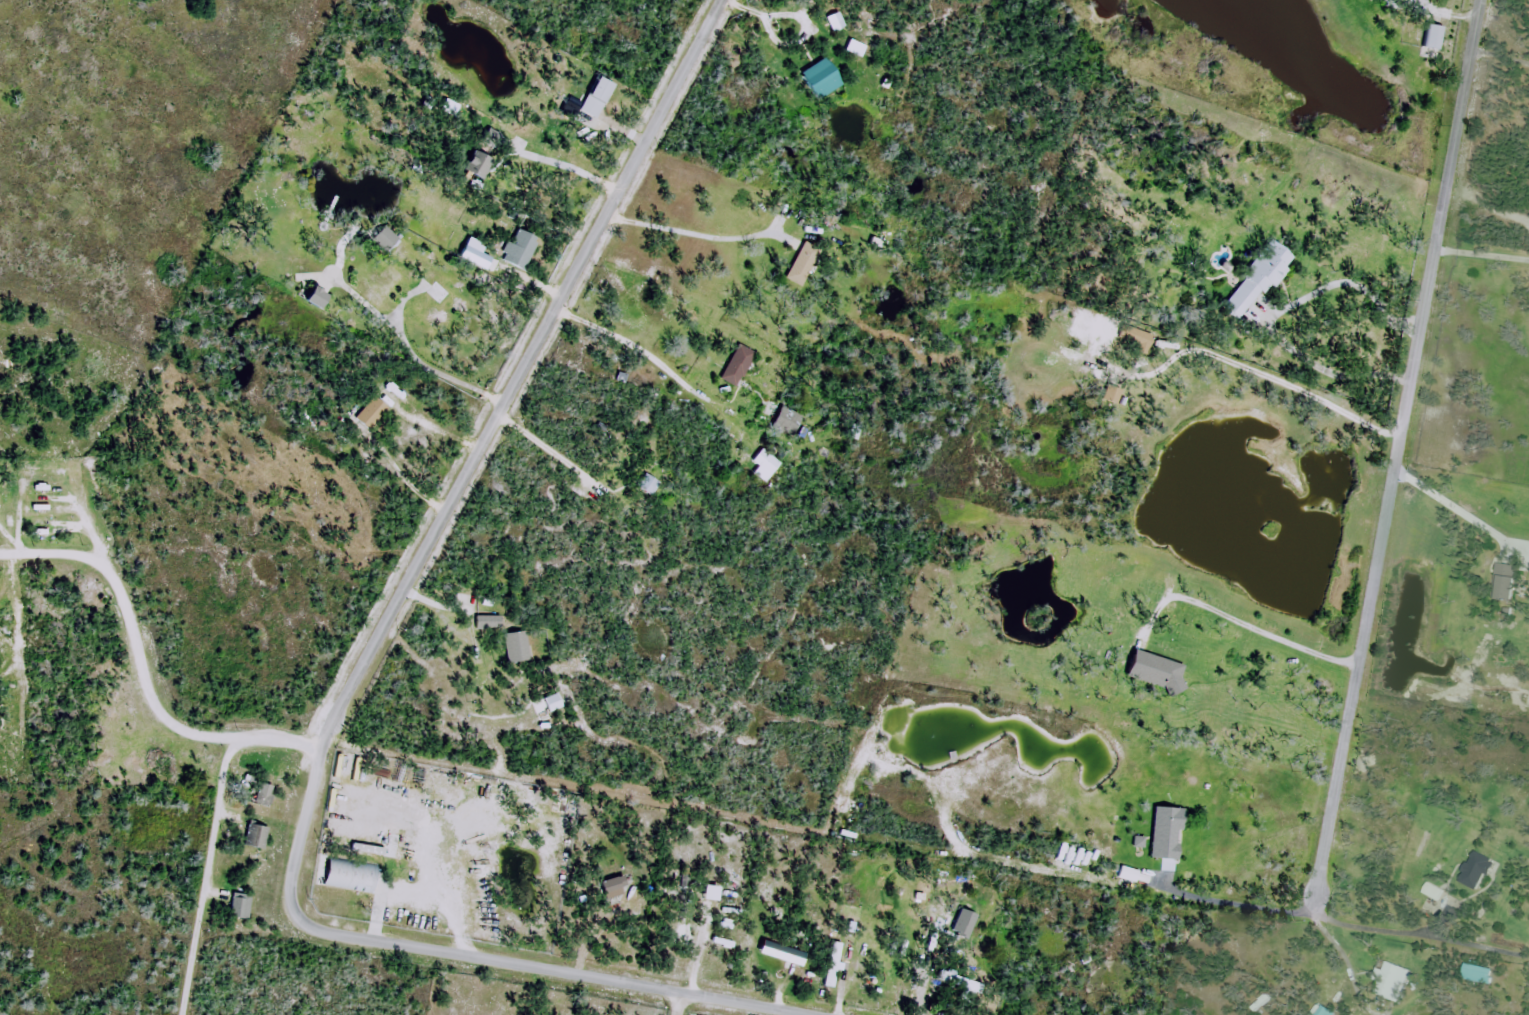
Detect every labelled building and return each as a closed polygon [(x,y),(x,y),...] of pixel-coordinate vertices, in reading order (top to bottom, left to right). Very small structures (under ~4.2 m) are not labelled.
[(1442,27),(1424,26),(1423,51),(1442,52),(1442,27)] [(796,75),(812,101),(838,85),(822,59),(796,75)] [(597,120),(614,86),(595,77),(578,110),(597,120)] [(458,107),(445,101),(441,108),(454,115),(458,107)] [(494,166),(482,151),(460,169),(472,184),(494,166)] [(387,254),(404,237),(387,220),(370,237),(387,254)] [(508,266),(522,273),(535,245),(520,239),(508,266)] [(1294,258),(1272,241),(1220,309),(1242,325),(1294,258)] [(1116,341),(1148,351),(1153,336),(1121,325),(1116,341)] [(1103,398),(1117,403),(1121,392),(1107,387),(1103,398)] [(356,419),(372,432),(390,409),(374,396),(356,419)] [(787,430),(791,419),(777,413),(773,425),(787,430)] [(781,466),(765,453),(755,466),(771,478),(781,466)] [(636,487),(652,498),(661,485),(645,474),(636,487)] [(1492,602),(1510,602),(1510,567),(1492,567),(1492,602)] [(507,632),(507,662),(527,662),(527,632),(507,632)] [(1124,679),(1178,693),(1186,665),(1132,651),(1124,679)] [(540,699),(544,713),(560,708),(556,694),(540,699)] [(272,806),(276,785),(260,782),(257,803),(272,806)] [(1177,860),(1179,808),(1151,807),(1149,859),(1177,860)] [(266,850),(271,827),(250,822),(244,845),(266,850)] [(1491,861),(1471,851),(1455,882),(1476,892),(1491,861)] [(376,893),(380,867),(316,858),(313,885),(376,893)] [(597,882),(602,900),(620,895),(615,878),(597,882)] [(1444,892),(1427,883),(1421,894),(1438,903),(1444,892)] [(250,920),(254,895),(235,893),(232,917),(250,920)] [(691,931),(699,896),(685,893),(678,927),(691,931)] [(757,953),(798,965),(801,955),(760,943),(757,953)] [(835,989),(841,944),(829,943),(823,987),(835,989)] [(1387,995),(1402,972),(1387,963),(1373,986),(1387,995)] [(935,988),(973,997),(977,982),(940,972),(935,988)]
